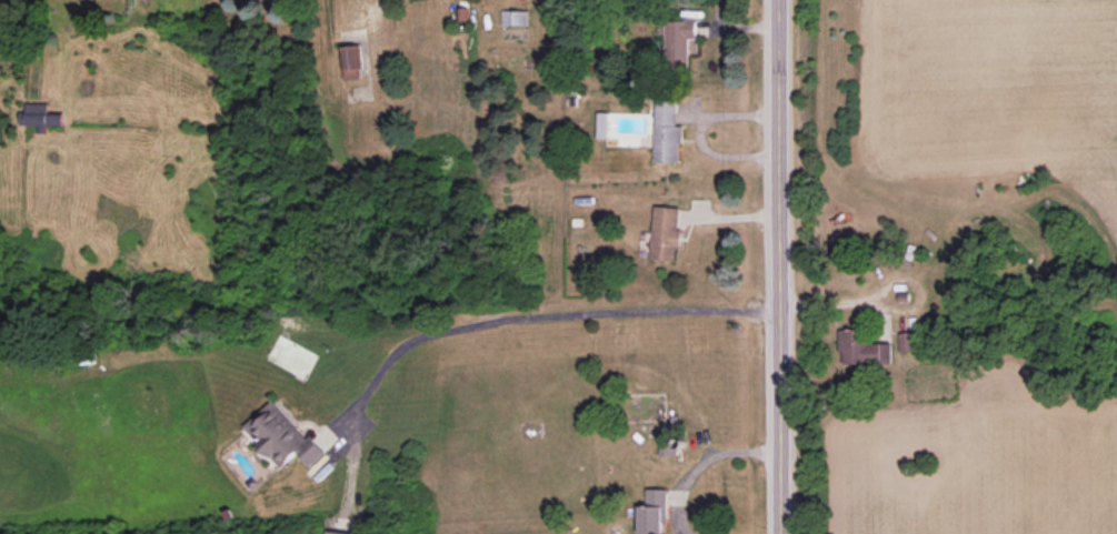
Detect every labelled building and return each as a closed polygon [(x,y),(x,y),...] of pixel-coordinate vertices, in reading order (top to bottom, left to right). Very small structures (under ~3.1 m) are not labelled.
[(529,11),(502,11),(502,26),(529,26),(529,11)] [(696,19),(664,20),(665,69),(690,68),(689,39),(697,39),(696,19)] [(342,79),(362,78),(361,45),(341,46),(342,79)] [(681,163),(682,126),(676,126),(677,100),(655,100),(654,163),(681,163)] [(19,125),(38,126),(63,127),(63,115),(47,114),(47,104),(26,103),(26,113),(20,113),(19,125)] [(652,260),(676,261),(676,248),(680,248),(681,207),(653,207),(652,260)] [(839,329),(839,352),(843,352),(843,367),(892,368),(892,343),(866,343),(866,330),(839,329)] [(916,332),(899,333),(899,352),(917,351),(916,332)] [(311,466),(324,454),(273,399),(243,428),(280,468),(298,452),(311,466)] [(656,533),(666,533),(667,489),(646,489),(646,506),(639,506),(639,533),(656,533)]
